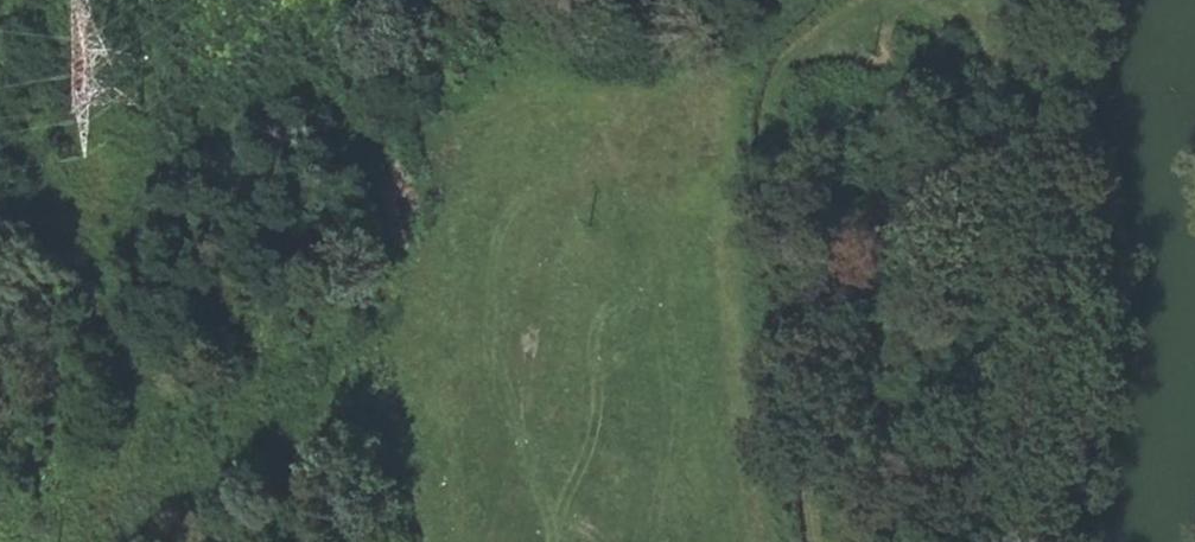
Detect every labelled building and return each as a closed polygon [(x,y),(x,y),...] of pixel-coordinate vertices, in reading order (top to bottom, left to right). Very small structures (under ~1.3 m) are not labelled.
[(494,528),(480,528),(480,541),(494,541),(494,528)]
